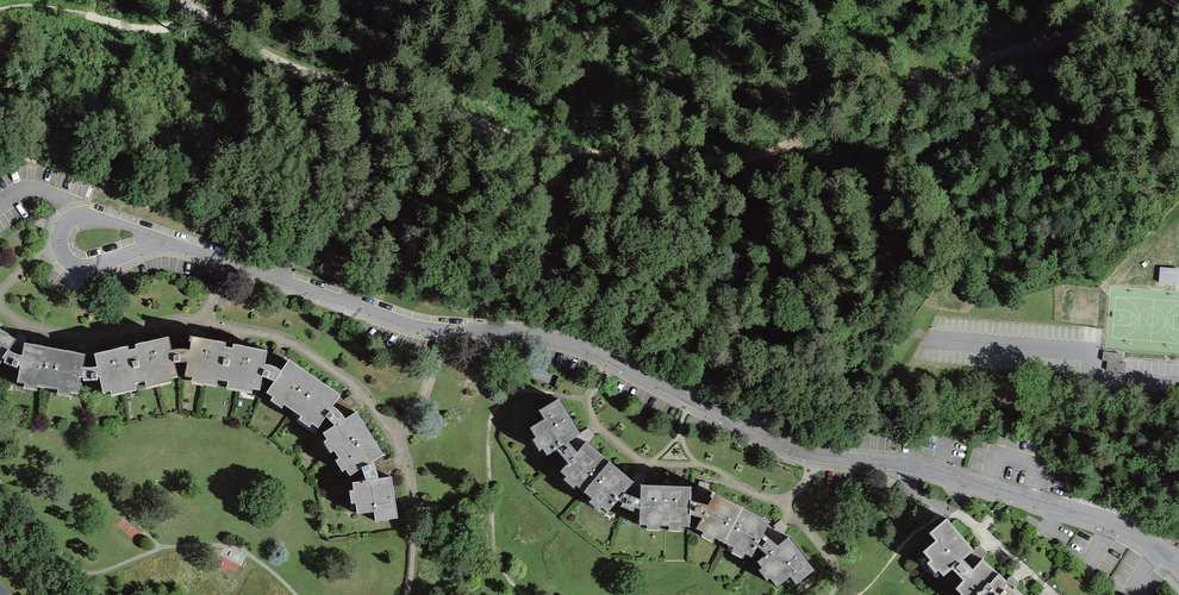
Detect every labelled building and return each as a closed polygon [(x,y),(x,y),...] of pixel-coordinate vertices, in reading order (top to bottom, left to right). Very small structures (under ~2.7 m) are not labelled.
[(1178,269),(1159,267),(1158,282),(1176,284),(1178,269)] [(2,364),(20,370),(18,385),(25,386),(25,391),(37,393),(37,389),(59,392),(58,398),(71,400),(72,394),(80,396),(84,381),(100,380),(104,395),(111,393),(113,399),(135,393),(134,388),(146,385),(147,390),(172,384),(171,379),(180,377),(176,366),(187,365),(188,378),(193,379),(193,384),(219,389),(220,383),(229,385),(228,391),(253,396),(253,392),(261,393),(263,380),(277,384),(268,397),(274,401),(272,404),(283,411),(285,408),(302,419),(300,424),(311,431),(314,426),(320,430),(326,421),(336,428),(325,437),(329,444),(326,446),(333,457),(337,455),(341,462),(337,465),(343,475),(348,472),(352,479),(363,472),(368,485),(355,486),(356,495),(352,495),(354,507),(358,506),(359,518),(375,517),(377,526),(399,523),(393,480),(381,482),(378,475),(374,465),(384,457),(356,416),(346,423),(340,416),(334,409),(342,400),(290,363),(283,374),(274,370),(267,366),(269,354),(235,347),(234,351),(230,351),(227,350),(227,346),(192,340),(191,353),(183,353),(173,353),(170,340),(137,348),(137,352),(134,352),(130,353),(129,350),(97,357),(99,369),(93,370),(84,370),(85,358),(24,347),(23,359),(17,356),(12,354),(17,344),(0,332),(0,368),(2,364)] [(577,485),(587,493),(612,464),(586,443),(579,453),(569,443),(580,436),(559,400),(541,411),(545,420),(532,429),(537,439),(534,441),(540,452),(544,450),(547,456),(559,451),(569,462),(561,473),(568,478),(565,481),(574,489),(577,485)] [(661,527),(665,527),(665,486),(641,486),(641,500),(626,492),(634,482),(612,464),(587,493),(594,499),(590,503),(600,510),(603,506),(609,511),(619,502),(641,511),(640,526),(648,526),(648,531),(661,531),(661,527)] [(692,486),(665,486),(665,527),(670,527),(670,532),(682,532),(682,527),(690,527),(692,515),(703,517),(698,529),(704,532),(703,536),(714,542),(716,538),(727,544),(745,509),(714,494),(709,506),(693,501),(692,486)] [(771,523),(745,509),(727,544),(736,549),(734,552),(743,557),(745,554),(754,558),(758,549),(766,554),(755,565),(777,589),(791,578),(798,585),(815,572),(788,539),(779,547),(766,535),(771,523)] [(954,570),(959,575),(970,564),(964,559),(974,550),(948,520),(932,533),(938,542),(925,552),(931,560),(929,562),(937,571),(939,569),(945,576),(954,570)] [(970,564),(959,575),(965,581),(958,589),(963,593),(962,594),(1023,594),(984,560),(975,569),(970,564)]
